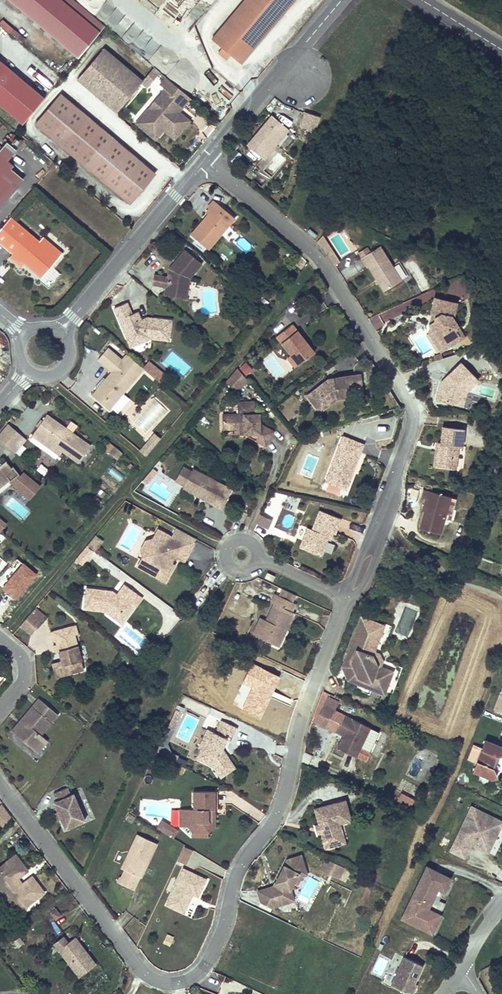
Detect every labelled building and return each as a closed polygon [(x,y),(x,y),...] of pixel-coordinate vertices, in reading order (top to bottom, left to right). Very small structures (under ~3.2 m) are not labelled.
[(65,0),(10,0),(78,56),(100,29),(65,0)] [(185,17),(199,0),(170,0),(167,3),(185,17)] [(294,0),(245,0),(212,39),(241,63),(294,0)] [(0,21),(0,24),(21,43),(25,38),(3,18),(0,21)] [(117,112),(142,82),(103,49),(77,78),(117,112)] [(27,71),(48,88),(58,75),(42,62),(36,69),(31,65),(27,71)] [(153,66),(141,80),(147,85),(159,72),(153,66)] [(190,98),(166,77),(160,85),(165,89),(184,104),(190,98)] [(178,112),(176,109),(182,103),(165,89),(161,94),(166,98),(149,117),(144,113),(136,123),(141,127),(155,139),(163,129),(168,123),(173,127),(183,116),(178,112)] [(155,174),(60,93),(35,123),(130,203),(155,174)] [(149,117),(166,98),(161,94),(144,113),(149,117)] [(178,112),(184,104),(182,103),(176,109),(178,112)] [(299,126),(315,131),(320,115),(304,110),(299,126)] [(264,159),(289,129),(272,115),(260,130),(262,131),(260,134),(258,132),(247,145),(264,159)] [(174,138),(189,121),(183,116),(173,127),(168,123),(163,129),(174,138)] [(19,175),(10,167),(13,165),(7,160),(16,149),(7,141),(0,149),(0,197),(19,175)] [(261,171),(270,179),(287,158),(277,151),(261,171)] [(24,179),(19,175),(0,197),(0,207),(24,179)] [(208,249),(235,218),(214,200),(208,207),(209,208),(211,210),(208,214),(191,235),(208,249)] [(43,236),(39,241),(11,216),(0,229),(0,243),(12,253),(9,257),(21,266),(24,263),(42,278),(63,253),(43,236)] [(316,235),(309,229),(307,232),(314,237),(316,235)] [(401,280),(379,246),(361,258),(367,267),(368,266),(384,291),(401,280)] [(189,278),(202,263),(185,250),(174,263),(176,264),(172,269),(169,268),(168,277),(154,275),(152,284),(166,286),(166,290),(183,293),(186,278),(189,279),(189,278)] [(447,282),(448,254),(411,253),(410,290),(434,290),(435,282),(447,282)] [(401,277),(406,275),(399,263),(394,265),(401,277)] [(183,293),(166,290),(165,294),(186,298),(189,278),(189,279),(186,278),(183,293)] [(458,327),(453,319),(456,303),(434,298),(431,312),(432,313),(436,313),(434,322),(432,323),(430,325),(440,342),(451,345),(457,341),(458,336),(454,330),(458,327)] [(169,340),(171,320),(151,318),(151,321),(147,321),(142,320),(141,320),(137,312),(131,314),(127,302),(114,308),(126,337),(130,336),(135,338),(137,344),(151,338),(169,340)] [(371,319),(375,328),(384,325),(380,315),(371,319)] [(99,331),(91,324),(87,328),(95,336),(99,331)] [(314,352),(307,343),(305,344),(303,342),(305,340),(292,324),(276,336),(299,364),(314,352)] [(440,342),(430,325),(428,332),(440,351),(451,345),(440,342)] [(137,344),(135,338),(130,336),(126,337),(130,347),(137,344)] [(100,357),(114,369),(105,379),(108,381),(99,390),(97,388),(92,395),(109,409),(113,404),(119,409),(126,401),(120,396),(131,383),(144,368),(127,354),(122,359),(108,348),(100,357)] [(299,364),(291,355),(287,358),(295,367),(299,364)] [(150,361),(144,368),(161,382),(167,375),(150,361)] [(245,362),(238,368),(244,375),(251,369),(245,362)] [(466,391),(478,379),(461,363),(449,374),(452,377),(446,383),(442,382),(437,400),(456,405),(460,392),(463,388),(466,391)] [(237,366),(225,381),(237,391),(247,379),(244,375),(238,368),(237,366)] [(362,384),(361,374),(354,375),(355,385),(362,384)] [(446,383),(452,377),(449,374),(442,382),(446,383)] [(355,385),(354,375),(333,378),(333,381),(328,382),(328,379),(307,395),(320,411),(336,398),(345,397),(344,392),(356,390),(355,385)] [(99,390),(108,381),(105,379),(97,388),(99,390)] [(462,407),(466,391),(463,388),(460,392),(456,405),(462,407)] [(222,428),(235,428),(243,428),(243,433),(265,445),(273,431),(259,423),(253,420),(253,414),(253,401),(238,402),(238,414),(222,414),(222,428)] [(90,446),(70,431),(68,435),(65,432),(67,429),(46,414),(37,427),(48,435),(45,438),(62,450),(79,462),(90,446)] [(0,431),(0,440),(16,453),(27,439),(7,423),(0,431)] [(455,468),(458,445),(462,446),(464,429),(442,426),(440,443),(440,450),(437,450),(435,465),(455,468)] [(45,438),(48,435),(37,427),(32,435),(59,454),(62,450),(45,438)] [(154,433),(146,442),(152,448),(161,438),(154,433)] [(347,486),(363,444),(343,436),(327,478),(347,486)] [(146,456),(152,448),(146,442),(140,451),(146,456)] [(117,459),(122,452),(114,446),(109,452),(117,459)] [(7,477),(9,479),(10,480),(19,473),(13,466),(11,467),(5,460),(1,464),(0,462),(0,482),(7,477)] [(32,467),(44,474),(47,467),(35,461),(32,467)] [(190,472),(191,471),(184,467),(176,481),(184,485),(190,472)] [(147,484),(157,471),(153,468),(142,480),(147,484)] [(231,489),(193,468),(191,471),(190,472),(183,487),(197,495),(198,493),(205,496),(204,499),(221,508),(231,489)] [(12,484),(13,483),(30,499),(41,486),(23,471),(20,474),(19,473),(10,480),(12,484)] [(9,479),(7,477),(0,482),(0,486),(9,479)] [(347,486),(327,478),(325,481),(346,489),(347,486)] [(325,491),(337,496),(340,488),(328,483),(325,491)] [(440,534),(450,497),(424,489),(421,497),(425,498),(423,505),(426,506),(425,510),(419,528),(440,534)] [(334,533),(340,518),(319,510),(312,529),(307,528),(303,540),(314,544),(311,551),(321,555),(327,539),(330,531),(332,533),(334,533)] [(256,522),(268,528),(272,519),(260,513),(256,522)] [(184,561),(191,548),(158,530),(153,539),(155,546),(150,554),(143,557),(138,566),(165,580),(173,565),(170,563),(174,555),(184,561)] [(102,540),(95,535),(93,538),(99,543),(102,540)] [(93,550),(99,543),(93,538),(87,546),(93,550)] [(155,546),(153,539),(145,540),(140,550),(143,557),(150,554),(155,546)] [(311,551),(314,544),(303,540),(300,547),(311,551)] [(85,561),(93,550),(87,546),(79,555),(85,561)] [(82,565),(85,561),(79,555),(75,559),(82,565)] [(272,581),(274,576),(267,573),(264,577),(272,581)] [(129,604),(137,593),(124,584),(117,594),(112,591),(86,588),(84,608),(105,610),(105,608),(108,609),(119,616),(128,603),(129,604)] [(280,588),(278,593),(294,600),(296,594),(280,588)] [(285,630),(294,613),(291,611),(295,603),(287,599),(275,594),(271,602),(274,604),(266,620),(258,637),(274,644),(282,628),(285,630)] [(0,602),(0,621),(2,622),(16,606),(5,596),(0,602)] [(121,622),(133,606),(129,604),(128,603),(119,616),(108,609),(105,608),(105,610),(121,622)] [(40,619),(43,615),(35,608),(29,614),(25,619),(36,628),(42,621),(40,619)] [(258,637),(266,620),(261,617),(253,634),(258,637)] [(392,671),(376,665),(376,664),(372,656),(383,626),(361,617),(346,658),(357,683),(358,683),(364,686),(371,688),(384,693),(392,671)] [(36,628),(25,619),(20,625),(31,634),(36,628)] [(74,635),(72,627),(50,633),(53,641),(56,640),(57,644),(62,661),(63,665),(60,671),(61,676),(84,669),(74,635)] [(278,646),(285,630),(282,628),(274,644),(278,646)] [(382,660),(378,653),(372,656),(376,664),(382,662),(382,660)] [(357,683),(346,658),(343,667),(348,680),(357,683)] [(63,665),(62,661),(52,663),(56,677),(61,676),(60,671),(63,665)] [(371,688),(364,686),(358,683),(355,689),(369,694),(371,688)] [(494,708),(501,712),(501,687),(494,708)] [(311,720),(327,727),(339,698),(323,691),(311,720)] [(40,734),(58,714),(40,699),(22,719),(24,721),(14,733),(34,750),(45,737),(40,734)] [(343,735),(351,718),(344,715),(336,732),(343,735)] [(370,752),(379,732),(351,718),(343,735),(337,748),(356,757),(360,747),(370,752)] [(14,733),(24,721),(22,719),(12,731),(14,733)] [(222,749),(227,738),(223,737),(225,732),(233,736),(237,728),(222,721),(216,733),(208,729),(199,747),(201,748),(197,758),(213,766),(218,772),(227,766),(221,756),(219,755),(216,754),(218,750),(221,751),(222,749)] [(37,752),(47,740),(45,737),(34,750),(37,752)] [(499,737),(489,742),(485,740),(473,771),(491,778),(493,778),(495,777),(501,772),(501,770),(501,743),(499,737)] [(220,776),(234,767),(222,749),(221,751),(219,755),(221,756),(227,766),(218,772),(220,776)] [(309,764),(312,755),(305,752),(301,761),(309,764)] [(85,820),(74,793),(71,794),(68,787),(54,793),(57,801),(54,802),(65,828),(85,820)] [(212,819),(212,809),(215,809),(215,791),(193,791),(193,809),(187,809),(187,826),(191,831),(199,830),(203,827),(208,833),(215,826),(215,822),(212,819)] [(412,805),(415,797),(402,793),(399,801),(412,805)] [(338,822),(351,818),(345,800),(314,809),(318,824),(318,826),(321,834),(325,849),(339,845),(337,837),(339,830),(337,825),(338,822)] [(1,826),(12,816),(0,804),(0,825),(1,826)] [(501,823),(501,822),(471,807),(457,838),(450,851),(464,858),(471,845),(475,847),(478,839),(491,846),(501,823)] [(351,821),(351,818),(338,822),(337,825),(339,830),(337,837),(339,845),(346,843),(341,824),(351,821)] [(208,837),(208,833),(203,827),(199,830),(191,831),(191,837),(208,837)] [(141,877),(157,843),(137,834),(129,852),(131,853),(129,856),(126,858),(123,865),(125,870),(121,877),(120,878),(117,882),(133,890),(139,877),(141,877)] [(488,852),(491,846),(478,839),(475,847),(488,852)] [(183,845),(177,859),(187,864),(193,850),(183,845)] [(28,871),(16,855),(0,866),(0,888),(18,912),(44,892),(32,876),(22,884),(18,887),(13,882),(18,878),(28,871)] [(291,889),(294,882),(299,873),(306,871),(301,855),(287,859),(273,886),(258,891),(261,902),(272,908),(278,906),(276,900),(287,897),(291,889)] [(325,858),(319,869),(339,879),(345,868),(325,858)] [(198,896),(206,879),(183,869),(166,905),(183,913),(190,898),(188,897),(190,893),(192,894),(198,896)] [(430,935),(455,884),(426,870),(401,921),(430,935)] [(297,884),(301,876),(307,874),(306,871),(299,873),(294,882),(297,884)] [(18,887),(22,884),(18,878),(13,882),(18,887)] [(294,900),(291,889),(287,897),(276,900),(278,906),(294,900)] [(56,935),(62,931),(56,922),(50,926),(56,935)] [(165,933),(162,942),(170,945),(173,935),(165,933)] [(58,950),(68,942),(63,936),(53,944),(58,950)] [(96,964),(87,952),(85,953),(83,950),(84,949),(75,937),(68,942),(58,950),(79,977),(96,964)] [(415,988),(413,987),(422,969),(403,960),(390,988),(403,993),(413,993),(415,988)]
